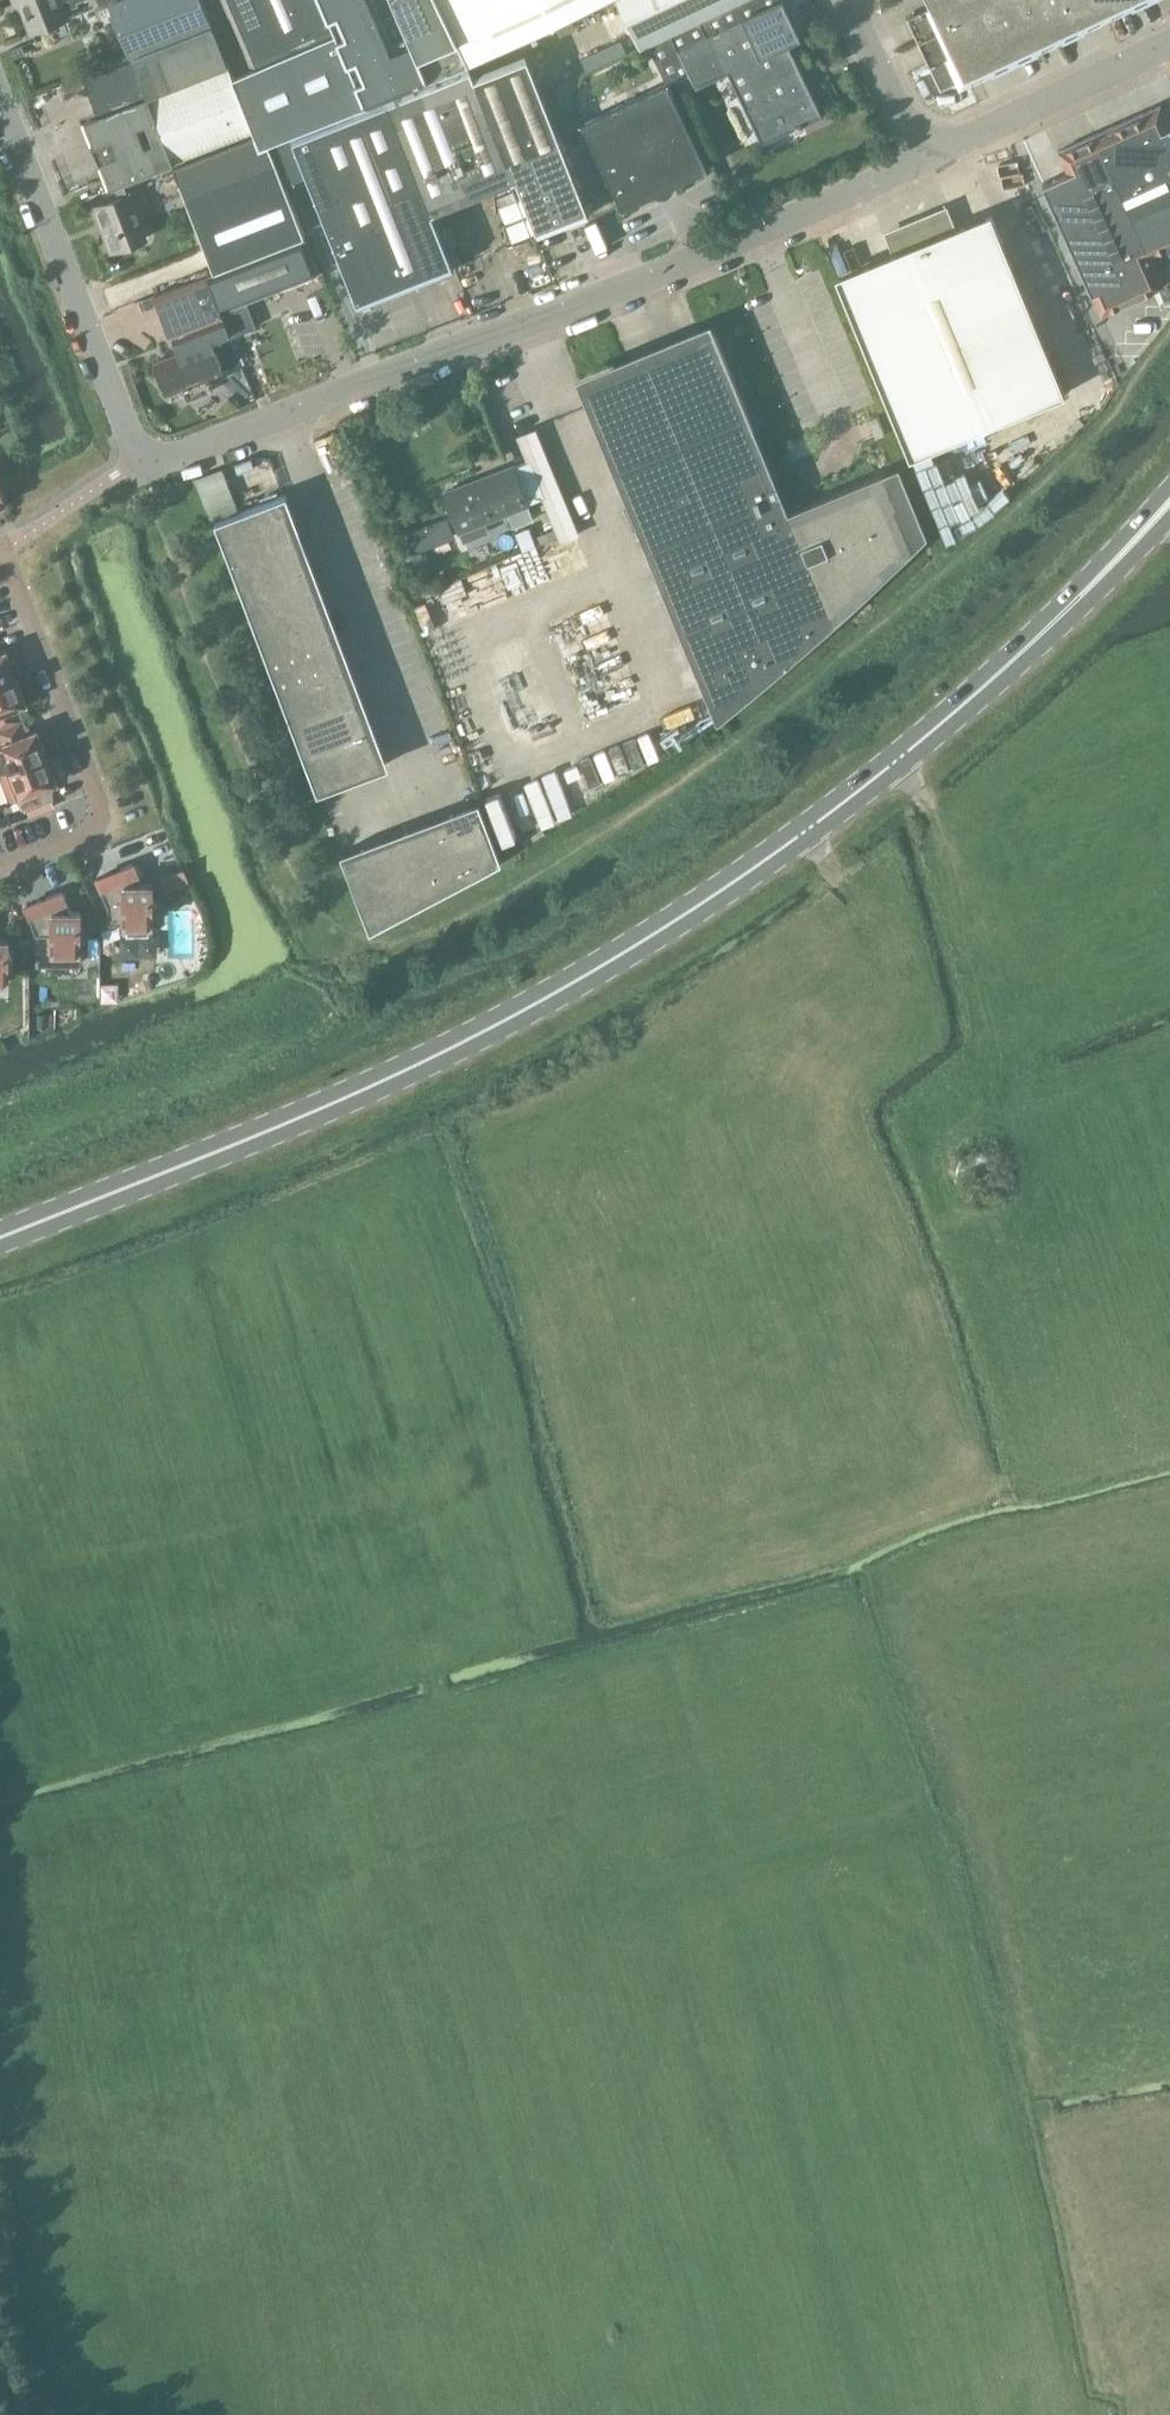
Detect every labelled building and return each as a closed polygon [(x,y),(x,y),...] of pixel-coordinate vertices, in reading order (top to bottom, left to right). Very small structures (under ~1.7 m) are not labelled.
[(21,16),(25,14),(32,32),(68,18),(61,0),(15,0),(21,16)] [(130,58),(212,26),(202,0),(108,0),(109,3),(130,58)] [(251,68),(232,76),(254,133),(260,147),(270,143),(292,134),(366,103),(335,32),(321,0),(222,0),(251,68)] [(335,32),(366,103),(388,94),(427,78),(398,12),(379,20),(371,0),(322,0),(335,32)] [(398,12),(427,78),(468,61),(439,0),(393,0),(398,12)] [(468,61),(469,64),(604,0),(439,0),(468,61)] [(671,34),(679,51),(782,2),(781,0),(652,0),(671,34)] [(906,18),(940,91),(1057,35),(1041,0),(926,0),(929,7),(906,18)] [(1057,35),(1104,13),(1097,0),(1041,0),(1057,35)] [(1104,13),(1132,0),(1097,0),(1104,13)] [(782,2),(679,51),(696,88),(732,70),(765,139),(819,113),(786,43),(798,37),(782,2)] [(114,187),(138,177),(176,162),(254,133),(232,76),(214,27),(134,58),(148,95),(88,119),(83,121),(109,187),(113,185),(114,187)] [(21,46),(9,51),(12,59),(24,55),(21,46)] [(525,52),(472,73),(472,74),(514,180),(516,179),(539,236),(590,215),(525,52)] [(427,78),(388,94),(432,212),(514,180),(472,74),(472,73),(468,61),(427,78)] [(583,123),(623,209),(707,169),(667,84),(583,123)] [(388,94),(366,103),(292,134),(270,143),(285,182),(307,174),(355,294),(358,302),(452,263),(432,212),(388,94)] [(1095,134),(1113,175),(1169,149),(1169,127),(1160,106),(1095,134)] [(254,133),(176,162),(214,267),(304,233),(270,143),(260,147),(254,133)] [(1113,175),(1095,134),(1058,151),(1068,173),(1043,184),(1101,315),(1164,287),(1150,256),(1132,216),(1113,175)] [(1113,175),(1132,216),(1169,198),(1169,149),(1113,175)] [(149,205),(138,177),(114,187),(119,197),(95,206),(114,252),(149,238),(137,210),(149,205)] [(1132,216),(1150,256),(1169,247),(1169,198),(1132,216)] [(837,282),(910,460),(1066,396),(993,218),(957,233),(948,211),(886,236),(895,258),(837,282)] [(305,238),(207,275),(231,337),(256,327),(246,303),(319,273),(305,238)] [(173,338),(179,354),(154,363),(167,395),(183,389),(187,401),(213,391),(210,386),(213,385),(211,379),(225,374),(218,356),(235,350),(231,338),(231,337),(207,275),(154,296),(168,332),(173,338)] [(734,330),(737,338),(744,334),(741,327),(734,330)] [(715,332),(586,385),(637,508),(627,512),(635,530),(639,529),(719,722),(758,690),(790,664),(789,662),(835,621),(882,578),(927,534),(899,466),(789,512),(715,332)] [(511,467),(445,492),(453,513),(461,535),(462,534),(487,525),(508,516),(514,530),(533,522),(528,509),(511,467)] [(217,520),(230,555),(297,530),(285,497),(289,496),(289,493),(217,520)] [(446,518),(406,534),(413,551),(420,549),(453,535),(446,518)] [(529,529),(515,534),(521,549),(522,552),(535,547),(529,529)] [(230,555),(243,589),(310,563),(297,530),(230,555)] [(417,593),(433,588),(420,549),(413,551),(404,554),(417,593)] [(310,563),(243,589),(248,601),(256,622),(323,597),(310,563)] [(256,622),(268,656),(335,630),(323,597),(256,622)] [(268,656),(281,689),(348,664),(335,630),(268,656)] [(16,677),(15,675),(20,673),(15,661),(10,662),(6,651),(0,654),(0,684),(16,677)] [(281,689),(293,722),(360,697),(348,664),(281,689)] [(23,720),(18,707),(26,704),(16,677),(0,684),(0,729),(23,720)] [(293,722),(306,756),(373,730),(360,697),(293,722)] [(1,774),(47,757),(37,731),(28,734),(23,720),(0,729),(0,772),(1,774)] [(373,730),(306,756),(320,792),(322,792),(321,789),(386,765),(373,730)] [(47,757),(1,774),(11,801),(20,797),(26,811),(54,800),(49,786),(57,783),(53,772),(57,771),(53,758),(48,760),(47,757)] [(479,805),(433,823),(457,885),(503,860),(501,858),(499,859),(479,805)] [(433,823),(389,839),(415,907),(457,885),(433,823)] [(415,907),(389,839),(346,856),(345,851),(342,852),(372,930),(415,907)] [(143,885),(135,865),(97,880),(108,908),(108,925),(128,925),(128,936),(150,935),(150,925),(154,925),(153,885),(143,885)] [(160,878),(166,893),(190,884),(184,869),(160,878)] [(63,893),(26,907),(37,936),(39,941),(39,963),(79,962),(79,953),(82,953),(82,913),(71,913),(63,893)] [(98,913),(91,913),(91,936),(101,936),(101,922),(98,913)] [(23,914),(16,917),(23,934),(31,931),(23,914)] [(10,980),(10,941),(0,941),(0,980),(10,980)]
